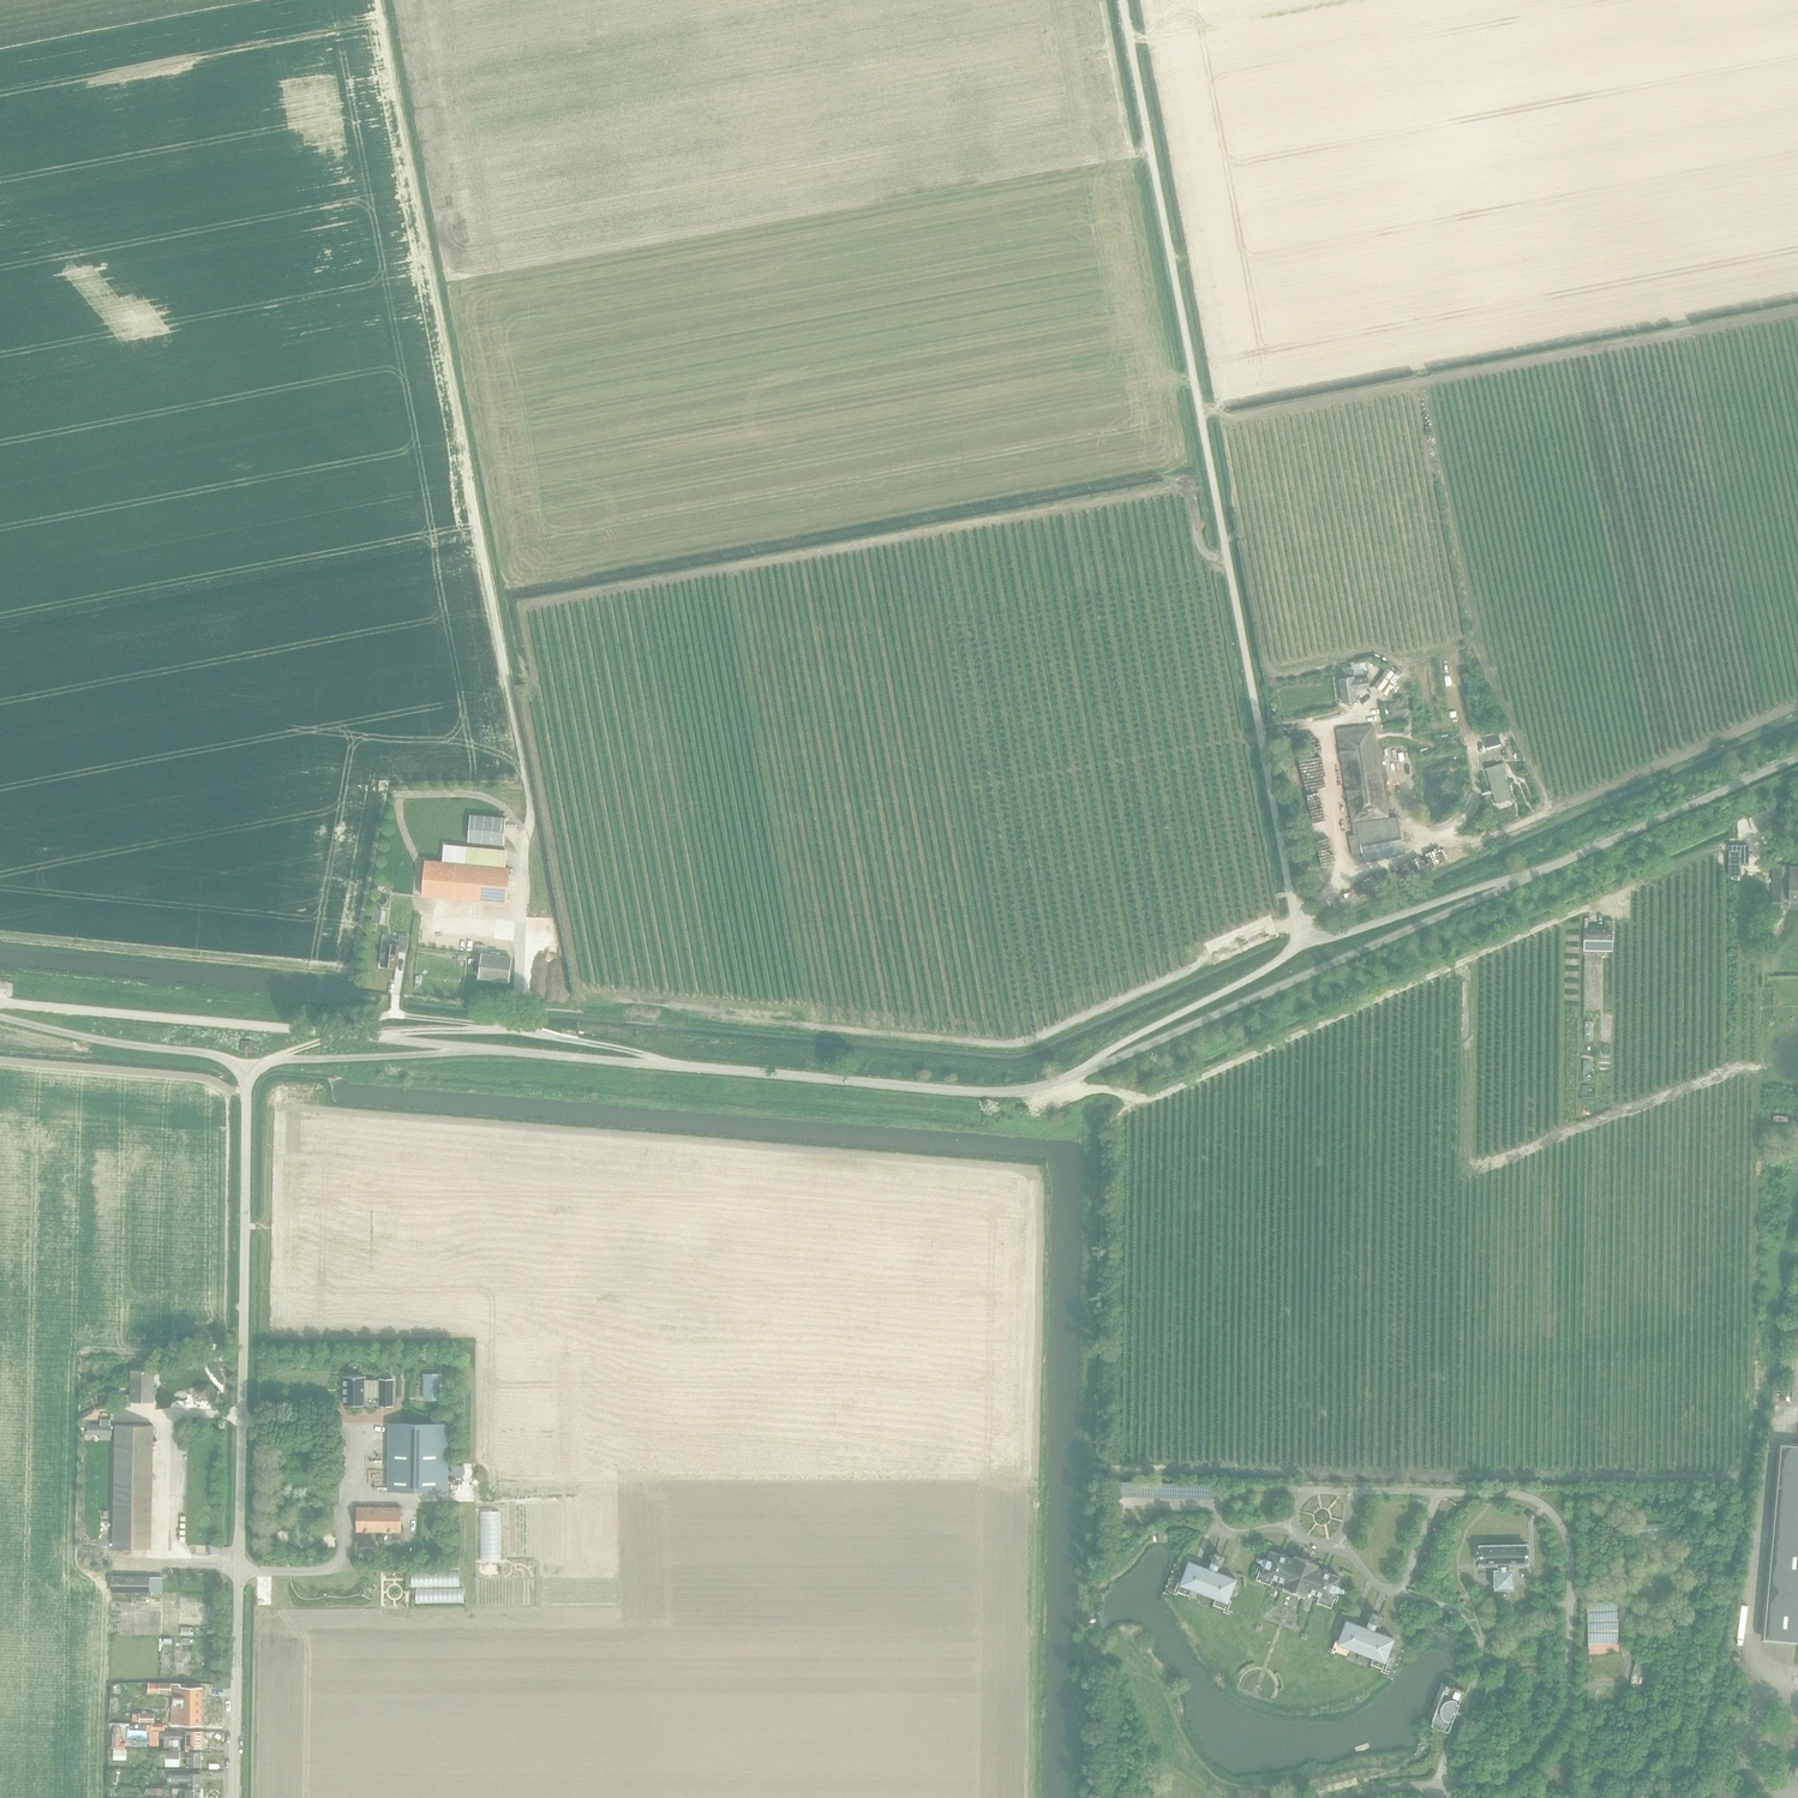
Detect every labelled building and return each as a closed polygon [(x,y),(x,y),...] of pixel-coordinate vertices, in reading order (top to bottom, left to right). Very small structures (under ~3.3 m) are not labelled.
[(1352,675),(1351,669),(1351,666),(1343,668),(1344,679),(1339,680),(1341,702),(1355,700),(1354,695),(1365,694),(1364,688),(1369,687),(1367,672),(1352,675)] [(1387,667),(1373,685),(1386,695),(1391,689),(1392,689),(1393,688),(1392,687),(1394,686),(1388,681),(1394,673),(1387,667)] [(1406,700),(1388,704),(1390,717),(1409,713),(1406,700)] [(1337,730),(1350,822),(1386,817),(1372,725),(1337,730)] [(1512,799),(1502,763),(1485,768),(1495,803),(1512,799)] [(470,815),(467,843),(503,847),(506,818),(470,815)] [(1363,861),(1403,852),(1397,816),(1356,823),(1358,834),(1348,836),(1351,849),(1355,848),(1355,849),(1351,850),(1352,855),(1361,853),(1363,861)] [(425,860),(422,896),(506,904),(509,868),(503,867),(505,850),(444,844),(442,862),(425,860)] [(1773,866),(1773,901),(1797,901),(1797,866),(1773,866)] [(1612,929),(1584,929),(1584,940),(1612,940),(1612,929)] [(383,943),(381,966),(396,967),(398,951),(406,952),(408,936),(399,935),(399,939),(392,938),(391,944),(383,943)] [(480,977),(508,981),(511,958),(499,956),(499,953),(492,952),(492,955),(482,954),(480,977)] [(242,1051),(250,1051),(250,1043),(242,1042),(242,1051)] [(422,1384),(422,1363),(408,1363),(408,1384),(422,1384)] [(155,1370),(132,1370),(132,1401),(154,1401),(155,1370)] [(439,1372),(423,1372),(423,1398),(439,1398),(439,1372)] [(364,1376),(344,1376),(344,1405),(364,1405),(364,1396),(379,1396),(379,1401),(379,1405),(393,1405),(393,1401),(393,1379),(380,1379),(380,1380),(364,1380),(364,1376)] [(447,1424),(390,1423),(389,1490),(446,1490),(447,1424)] [(111,1425),(90,1424),(89,1435),(100,1435),(100,1440),(111,1440),(111,1425)] [(151,1546),(154,1425),(118,1424),(115,1545),(151,1546)] [(1780,1444),(1763,1637),(1797,1641),(1797,1446),(1780,1444)] [(400,1507),(356,1507),(356,1531),(400,1532),(400,1507)] [(1527,1563),(1526,1545),(1516,1545),(1513,1544),(1511,1545),(1505,1545),(1502,1544),(1500,1545),(1494,1546),(1492,1544),(1489,1546),(1479,1546),(1479,1564),(1484,1564),(1487,1565),(1489,1564),(1497,1563),(1497,1571),(1495,1571),(1494,1575),(1494,1579),(1495,1583),(1495,1587),(1499,1587),(1503,1588),(1508,1587),(1512,1587),(1512,1583),(1513,1579),(1512,1574),(1511,1570),(1509,1570),(1509,1563),(1516,1563),(1519,1564),(1521,1563),(1527,1563)] [(219,1545),(211,1545),(211,1554),(219,1555),(219,1545)] [(423,1545),(415,1545),(414,1553),(423,1554),(423,1545)] [(1294,1555),(1293,1559),(1270,1550),(1261,1574),(1331,1600),(1339,1576),(1316,1568),(1318,1564),(1294,1555)] [(1219,1564),(1222,1556),(1214,1553),(1211,1561),(1209,1568),(1188,1561),(1180,1584),(1227,1602),(1236,1579),(1216,1571),(1219,1564)] [(428,1589),(428,1605),(471,1605),(471,1589),(464,1589),(464,1573),(421,1573),(421,1589),(428,1589)] [(164,1578),(150,1577),(150,1576),(112,1574),(111,1589),(164,1591),(164,1578)] [(1616,1601),(1586,1602),(1588,1644),(1617,1642),(1616,1601)] [(1372,1612),(1369,1620),(1366,1628),(1346,1620),(1337,1644),(1385,1662),(1394,1638),(1373,1631),(1376,1623),(1377,1623),(1380,1615),(1372,1612)] [(1448,1614),(1445,1624),(1454,1627),(1457,1617),(1448,1614)] [(173,1684),(160,1684),(160,1693),(173,1693),(173,1684)] [(181,1684),(173,1684),(173,1693),(173,1695),(173,1724),(180,1724),(202,1724),(203,1687),(181,1686),(181,1684)] [(1463,1691),(1448,1685),(1433,1726),(1448,1731),(1463,1691)] [(129,1710),(129,1687),(117,1687),(117,1711),(124,1711),(124,1710),(129,1710)] [(124,1722),(124,1712),(116,1712),(116,1722),(124,1722)] [(139,1713),(139,1722),(154,1722),(154,1713),(139,1713)] [(112,1733),(112,1748),(125,1748),(125,1742),(124,1742),(124,1741),(121,1741),(121,1735),(125,1735),(126,1727),(126,1723),(111,1723),(110,1733),(112,1733)] [(186,1731),(163,1731),(163,1724),(152,1724),(152,1730),(150,1730),(150,1745),(159,1745),(158,1747),(169,1747),(169,1749),(191,1750),(191,1746),(202,1746),(202,1731),(186,1731)] [(113,1759),(126,1760),(126,1749),(114,1749),(113,1759)] [(201,1751),(166,1750),(166,1758),(180,1759),(180,1757),(188,1757),(188,1766),(201,1766),(201,1751)] [(187,1787),(201,1788),(201,1773),(171,1772),(171,1780),(187,1781),(187,1787)] [(1700,1782),(1698,1793),(1716,1797),(1718,1788),(1708,1786),(1708,1784),(1704,1783),(1700,1782)] [(187,1787),(173,1787),(172,1793),(178,1793),(178,1790),(181,1790),(180,1797),(200,1797),(201,1788),(187,1787)] [(1721,1797),(1739,1797),(1740,1792),(1718,1787),(1718,1788),(1716,1797),(1721,1797)]
